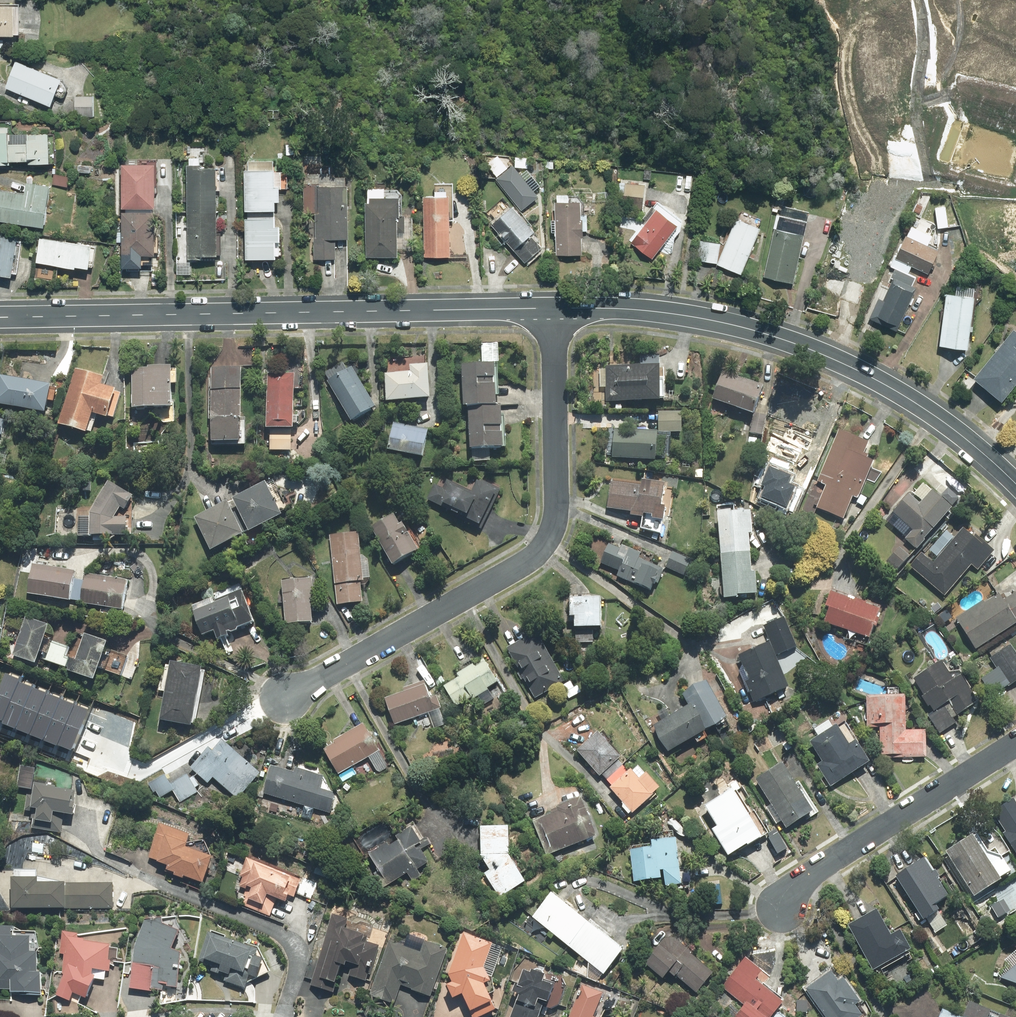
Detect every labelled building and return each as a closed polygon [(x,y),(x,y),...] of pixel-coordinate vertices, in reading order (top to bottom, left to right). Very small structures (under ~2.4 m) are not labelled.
[(21,37),(21,7),(0,8),(0,37),(21,37)] [(18,61),(7,90),(56,109),(67,80),(18,61)] [(97,123),(97,96),(78,95),(77,122),(97,123)] [(56,165),(57,136),(15,134),(15,128),(0,127),(0,166),(15,167),(15,163),(56,165)] [(194,166),(191,166),(192,258),(224,258),(223,165),(205,166),(204,159),(194,159),(194,166)] [(547,161),(547,169),(562,170),(562,162),(547,161)] [(277,162),(250,162),(249,211),(283,212),(283,203),(288,203),(289,172),(277,171),(277,162)] [(81,165),(80,172),(100,173),(100,166),(81,165)] [(163,166),(128,165),(126,209),(161,210),(163,166)] [(516,166),(499,180),(524,211),(541,197),(516,166)] [(55,172),(53,185),(71,188),(73,175),(55,172)] [(649,181),(621,180),(620,196),(649,198),(649,181)] [(30,196),(3,193),(0,222),(52,227),(56,187),(31,185),(30,196)] [(391,198),(392,190),(374,189),(369,257),(404,259),(408,199),(391,198)] [(456,197),(428,197),(428,258),(456,258),(456,197)] [(589,199),(562,198),(559,254),(586,256),(589,199)] [(507,201),(495,211),(503,220),(495,227),(528,265),(547,248),(536,236),(540,233),(518,207),(515,210),(507,201)] [(686,220),(661,201),(647,219),(652,223),(634,247),(654,262),(686,220)] [(811,211),(783,203),(764,275),(793,282),(811,211)] [(946,230),(945,209),(932,209),(933,231),(946,230)] [(164,214),(128,213),(127,256),(163,257),(164,214)] [(745,277),(767,229),(743,218),(721,265),(745,277)] [(283,220),(252,219),(251,261),(282,261),(283,244),(287,245),(287,227),(283,227),(283,220)] [(856,267),(861,253),(871,256),(878,236),(843,224),(819,294),(853,305),(865,270),(856,267)] [(0,271),(0,276),(18,279),(26,239),(0,234),(0,270),(0,271)] [(902,235),(892,257),(927,272),(937,250),(902,235)] [(101,247),(43,238),(40,261),(97,270),(101,247)] [(702,240),(699,260),(721,263),(724,243),(702,240)] [(913,279),(879,263),(875,272),(890,279),(880,302),(874,299),(866,316),(895,329),(913,290),(909,288),(913,279)] [(972,289),(953,287),(952,294),(941,293),(936,345),(966,348),(972,289)] [(1010,329),(967,378),(996,404),(1015,381),(1015,334),(1010,329)] [(427,358),(398,359),(399,373),(384,373),(385,403),(428,401),(427,358)] [(376,408),(352,368),(347,371),(341,360),(321,372),(351,422),(376,408)] [(494,365),(460,367),(462,410),(468,410),(469,451),(501,451),(500,405),(496,405),(494,365)] [(606,370),(605,402),(659,404),(659,399),(664,399),(664,380),(659,380),(659,367),(622,366),(622,370),(606,370)] [(173,403),(171,403),(172,386),(176,386),(176,372),(172,372),(172,368),(132,368),(131,411),(153,411),(162,424),(173,424),(173,403)] [(241,368),(210,368),(210,445),(240,445),(241,368)] [(298,417),(293,417),(294,369),(266,369),(265,432),(269,432),(269,452),(290,453),(290,432),(292,432),(293,426),(298,426),(298,417)] [(120,392),(106,387),(109,380),(80,371),(61,428),(90,437),(96,418),(111,422),(120,392)] [(722,371),(710,400),(751,417),(763,388),(722,371)] [(0,378),(0,406),(44,415),(49,388),(0,378)] [(657,433),(657,434),(681,434),(681,413),(658,412),(657,433)] [(766,419),(754,416),(750,434),(762,436),(766,419)] [(821,436),(808,434),(809,424),(781,419),(773,470),(802,474),(805,450),(818,452),(821,436)] [(428,431),(394,423),(388,451),(422,459),(428,431)] [(657,433),(613,430),(611,460),(655,463),(657,433)] [(868,444),(837,432),(816,484),(824,487),(815,509),(843,521),(846,514),(857,519),(866,499),(859,496),(873,462),(866,459),(867,456),(864,454),(868,444)] [(744,435),(736,433),(732,455),(741,456),(744,435)] [(911,487),(903,479),(892,490),(900,498),(911,487)] [(281,513),(287,510),(272,480),(193,519),(210,553),(282,517),(281,513)] [(435,486),(427,502),(479,528),(498,490),(479,480),(472,494),(447,481),(443,490),(435,486)] [(661,508),(663,491),(664,486),(641,483),(640,488),(609,484),(605,511),(630,515),(629,518),(642,520),(640,532),(662,535),(665,509),(661,508)] [(63,507),(62,536),(131,539),(132,510),(126,510),(132,500),(107,485),(93,508),(63,507)] [(946,488),(939,496),(951,507),(958,499),(946,488)] [(917,550),(952,510),(931,492),(920,505),(909,495),(892,515),(911,532),(904,540),(917,550)] [(377,512),(382,521),(369,528),(384,555),(380,558),(386,569),(420,551),(405,523),(400,526),(394,515),(391,516),(386,507),(377,512)] [(716,514),(722,599),(722,601),(738,600),(737,598),(757,596),(756,573),(750,573),(748,537),(753,536),(752,512),(716,514)] [(945,598),(972,567),(977,572),(994,552),(976,537),(974,539),(963,530),(933,565),(920,554),(909,567),(945,598)] [(369,562),(363,557),(360,558),(359,535),(330,537),(335,606),(362,604),(360,581),(370,580),(369,562)] [(609,546),(600,564),(618,572),(615,578),(651,595),(662,571),(640,561),(642,556),(621,546),(619,550),(609,546)] [(909,559),(899,549),(886,563),(896,573),(909,559)] [(666,569),(692,580),(697,568),(689,564),(691,561),(673,553),(666,569)] [(128,586),(33,566),(27,595),(122,615),(128,586)] [(310,604),(313,604),(311,581),(282,583),(284,627),(311,626),(310,604)] [(192,611),(201,636),(212,632),(221,655),(233,651),(227,635),(254,625),(242,592),(192,611)] [(1015,624),(1015,593),(1003,601),(1000,596),(985,605),(982,602),(956,619),(976,650),(1015,624)] [(827,612),(823,624),(869,641),(879,612),(830,594),(824,610),(827,612)] [(569,599),(567,623),(574,623),(573,630),(576,631),(576,644),(593,645),(594,631),(600,631),(601,600),(569,599)] [(761,628),(768,644),(771,651),(777,649),(779,655),(796,648),(783,619),(761,628)] [(49,628),(26,620),(12,660),(34,668),(37,661),(45,640),(49,628)] [(535,633),(506,650),(534,699),(563,682),(535,633)] [(75,662),(70,660),(66,671),(65,673),(92,683),(97,670),(104,650),(106,646),(84,638),(75,662)] [(67,648),(45,640),(37,661),(66,671),(70,660),(63,657),(67,648)] [(737,657),(740,663),(725,669),(734,689),(745,684),(754,704),(787,690),(771,651),(768,644),(737,657)] [(1015,683),(1015,652),(1014,653),(1010,646),(989,659),(996,670),(983,678),(994,696),(1015,683)] [(128,659),(104,650),(97,670),(121,679),(128,659)] [(458,710),(477,698),(482,707),(503,693),(498,684),(484,663),(474,670),(471,667),(458,675),(460,679),(444,689),(458,710)] [(941,664),(913,682),(935,715),(930,717),(941,734),(956,724),(954,721),(977,706),(959,678),(953,682),(941,664)] [(169,665),(169,669),(164,668),(159,693),(164,694),(159,721),(192,728),(203,672),(169,665)] [(41,703),(48,692),(30,680),(13,705),(29,717),(23,727),(33,733),(29,739),(47,751),(65,723),(63,721),(71,710),(58,701),(52,710),(41,703)] [(557,689),(562,696),(566,694),(570,700),(580,693),(572,680),(557,689)] [(666,755),(704,735),(727,722),(706,683),(683,695),(690,708),(652,729),(666,755)] [(430,699),(425,686),(384,701),(393,727),(427,715),(433,730),(445,725),(439,711),(441,710),(436,697),(430,699)] [(905,697),(867,697),(867,731),(879,731),(879,760),(925,760),(925,731),(906,732),(905,697)] [(109,719),(86,710),(77,733),(100,742),(109,719)] [(363,727),(322,751),(337,777),(369,758),(378,774),(388,769),(363,727)] [(837,727),(809,744),(820,763),(815,767),(829,789),(869,765),(856,743),(850,747),(837,727)] [(597,735),(577,753),(600,778),(620,760),(597,735)] [(208,785),(212,779),(238,801),(260,774),(221,742),(211,753),(207,750),(190,770),(208,785)] [(639,781),(625,766),(604,786),(632,815),(660,789),(646,774),(639,781)] [(795,786),(782,766),(752,784),(767,807),(764,809),(776,827),(782,823),(786,830),(808,816),(810,819),(819,814),(799,783),(795,786)] [(336,795),(320,791),(323,778),(295,770),(293,775),(270,768),(267,777),(262,795),(330,814),(336,795)] [(194,778),(190,780),(187,775),(170,785),(174,792),(180,803),(197,793),(195,789),(199,787),(194,778)] [(158,802),(174,792),(170,785),(165,776),(148,785),(158,802)] [(25,811),(34,812),(33,830),(60,833),(62,816),(73,817),(75,792),(53,790),(53,783),(31,781),(29,797),(26,796),(25,811)] [(715,826),(710,830),(728,860),(768,836),(739,787),(704,808),(715,826)] [(989,818),(1015,857),(1015,806),(1013,802),(989,818)] [(584,805),(533,824),(545,858),(597,839),(584,805)] [(31,821),(9,819),(8,834),(30,836),(31,821)] [(396,840),(368,857),(387,887),(407,874),(412,882),(422,876),(419,871),(429,864),(419,849),(426,844),(414,825),(394,838),(396,840)] [(181,883),(183,879),(202,886),(211,861),(185,852),(189,839),(161,829),(150,860),(168,867),(164,877),(181,883)] [(509,859),(509,829),(480,829),(480,858),(489,872),(483,876),(499,901),(507,896),(525,884),(508,859),(509,859)] [(973,900),(981,895),(986,903),(1000,894),(994,886),(1010,876),(1002,863),(993,869),(971,836),(944,854),(973,900)] [(680,871),(677,841),(630,845),(633,883),(663,880),(664,893),(688,891),(687,870),(680,871)] [(300,882),(246,860),(234,888),(243,892),(237,905),(269,919),(276,902),(286,906),(290,896),(293,898),(300,882)] [(935,906),(947,898),(924,861),(888,883),(915,926),(939,911),(935,906)] [(38,880),(11,880),(12,911),(113,910),(113,885),(39,886),(38,880)] [(532,919),(591,968),(588,972),(598,980),(601,976),(603,977),(623,952),(553,894),(532,919)] [(889,939),(876,913),(848,927),(871,973),(911,953),(901,933),(889,939)] [(348,921),(331,917),(310,988),(333,994),(340,968),(350,971),(349,977),(369,983),(380,946),(365,942),(366,939),(344,932),(348,921)] [(180,935),(148,920),(135,947),(128,989),(163,994),(164,988),(176,990),(182,953),(172,952),(180,935)] [(10,991),(9,994),(41,995),(41,975),(37,975),(38,957),(30,957),(31,942),(13,942),(13,929),(0,929),(0,991),(10,991)] [(662,981),(667,975),(673,980),(675,977),(695,995),(712,975),(691,957),(695,952),(673,932),(644,966),(662,981)] [(108,975),(111,944),(77,942),(77,935),(61,934),(59,956),(64,956),(61,985),(55,997),(71,1004),(74,997),(86,1002),(95,979),(91,978),(91,973),(108,975)] [(493,945),(461,934),(447,976),(452,984),(445,989),(454,1002),(461,997),(470,1010),(489,996),(483,987),(491,982),(484,971),(493,945)] [(199,962),(212,966),(210,973),(226,978),(224,984),(245,991),(249,979),(250,982),(269,976),(261,951),(260,952),(208,935),(199,962)] [(420,953),(388,942),(370,996),(394,1005),(401,987),(431,998),(447,951),(424,943),(420,953)] [(1004,961),(1004,969),(999,978),(1015,985),(1015,950),(1004,961)] [(735,1016),(772,1016),(785,1002),(763,983),(761,985),(755,980),(761,974),(744,958),(720,985),(744,1007),(735,1016)] [(520,997),(512,1016),(540,1016),(541,1014),(545,1015),(556,986),(544,982),(546,974),(533,970),(531,976),(522,973),(514,995),(520,997)] [(823,1016),(861,1016),(854,1008),(859,1005),(843,981),(838,984),(830,973),(804,991),(823,1016)] [(581,985),(570,1016),(596,1016),(605,994),(581,985)] [(807,1001),(797,1001),(796,1013),(807,1013),(807,1001)] [(963,1016),(1002,1016),(968,1003),(963,1016)]
